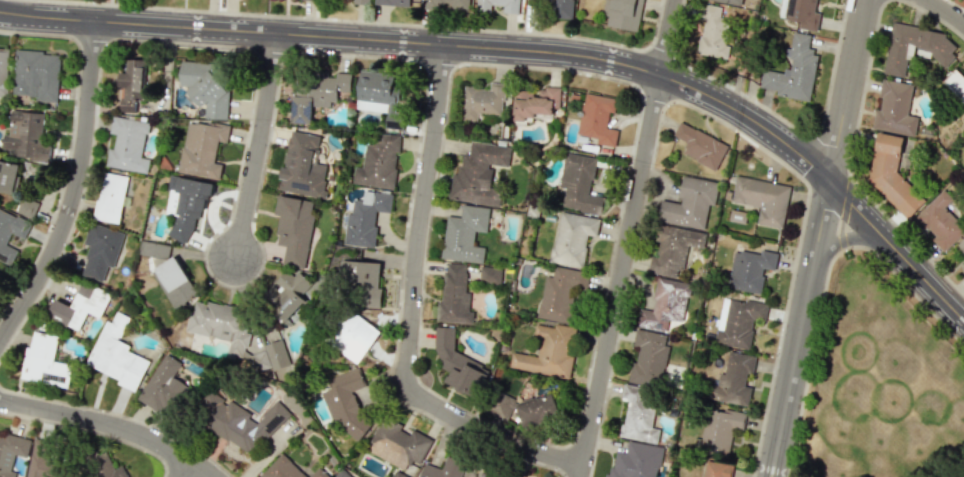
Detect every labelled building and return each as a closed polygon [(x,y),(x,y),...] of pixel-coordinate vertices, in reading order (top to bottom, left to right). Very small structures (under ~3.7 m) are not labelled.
[(470,0),(423,0),(422,7),(449,7),(449,9),(470,9),(470,0)] [(477,10),(491,11),(491,5),(504,6),(503,13),(520,13),(521,0),(478,0),(477,10)] [(552,2),(551,18),(572,19),(573,0),(528,0),(552,2)] [(610,8),(604,7),(602,15),(608,16),(606,26),(637,32),(643,0),(612,0),(610,8)] [(820,13),(816,12),(818,0),(785,0),(782,17),(800,21),(799,28),(818,31),(820,13)] [(698,53),(723,58),(731,9),(703,4),(700,19),(704,20),(698,53)] [(883,74),(903,78),(907,56),(914,58),(915,57),(951,63),(955,43),(946,42),(948,33),(892,23),(883,74)] [(810,101),(818,53),(809,51),(812,34),(794,32),(791,49),(786,48),(785,57),(790,58),(787,74),(763,70),(760,87),(777,90),(776,95),(810,101)] [(0,48),(0,96),(8,96),(9,49),(0,48)] [(15,95),(37,96),(37,101),(60,102),(62,53),(17,51),(15,95)] [(145,100),(147,60),(128,58),(127,73),(121,73),(120,88),(123,88),(122,112),(137,113),(138,99),(145,100)] [(228,119),(230,64),(181,61),(180,87),(192,87),(191,104),(207,105),(206,118),(228,119)] [(956,68),(942,82),(963,103),(963,75),(956,68)] [(356,109),(383,111),(381,127),(403,129),(405,111),(398,111),(399,87),(393,87),(394,74),(359,72),(356,109)] [(292,123),(311,124),(312,105),(336,106),(337,91),(351,92),(352,73),(336,73),(336,78),(328,77),(329,76),(295,74),(292,123)] [(913,84),(882,79),(879,98),(882,98),(880,109),(875,109),(872,128),(915,136),(918,117),(908,115),(913,84)] [(502,115),(504,83),(491,83),(490,89),(464,87),(462,120),(477,121),(477,113),(502,115)] [(514,90),(513,121),(526,121),(527,114),(553,115),(553,108),(560,108),(560,88),(536,88),(536,91),(514,90)] [(617,99),(584,93),(577,135),(597,138),(596,144),(615,147),(618,130),(606,128),(609,112),(614,113),(617,99)] [(46,113),(14,110),(12,134),(7,134),(5,156),(52,160),(53,146),(44,145),(46,113)] [(150,173),(152,159),(145,158),(151,122),(115,116),(112,134),(118,135),(116,149),(111,148),(108,167),(150,173)] [(181,173),(222,179),(224,164),(216,163),(220,141),(229,143),(231,127),(189,120),(181,173)] [(716,170),(727,144),(679,122),(673,136),(687,142),(681,154),(716,170)] [(279,190),(323,198),(330,165),(316,163),(322,136),(291,130),(279,190)] [(897,172),(904,137),(878,132),(868,181),(908,219),(926,201),(897,172)] [(399,135),(374,133),(374,144),(365,144),(363,168),(354,167),(352,185),(395,188),(399,135)] [(449,200),(499,206),(501,190),(490,189),(493,166),(508,167),(510,146),(470,141),(469,154),(462,153),(459,174),(452,173),(449,200)] [(559,187),(565,188),(562,208),(601,214),(604,198),(590,195),(596,158),(565,153),(559,187)] [(0,160),(0,191),(16,190),(22,165),(0,160)] [(122,224),(131,177),(107,172),(98,219),(122,224)] [(684,174),(720,181),(715,207),(709,206),(704,230),(657,221),(662,198),(681,202),(682,197),(679,197),(684,174)] [(783,228),(789,185),(735,176),(731,203),(759,208),(757,224),(783,228)] [(217,183),(181,178),(179,191),(172,190),(169,214),(179,216),(170,235),(188,244),(207,206),(208,199),(214,200),(217,183)] [(963,233),(963,227),(945,208),(954,199),(944,189),(916,217),(935,237),(932,240),(944,252),(963,233)] [(344,244),(374,248),(378,211),(391,213),(393,194),(364,190),(363,200),(354,199),(352,214),(348,213),(344,244)] [(18,211),(33,219),(41,204),(26,196),(18,211)] [(315,215),(312,215),(314,201),(284,196),(276,245),(287,246),(284,265),(307,268),(315,215)] [(483,263),(485,248),(473,246),(475,231),(487,232),(490,208),(462,205),(461,218),(447,216),(441,258),(483,263)] [(0,209),(0,259),(12,265),(19,250),(7,245),(13,233),(26,239),(33,223),(0,209)] [(599,219),(560,211),(551,262),(582,268),(588,235),(596,236),(599,219)] [(84,276),(112,283),(125,232),(92,223),(87,245),(92,246),(84,276)] [(647,272),(675,277),(677,269),(683,270),(687,245),(701,247),(704,234),(658,225),(656,240),(659,241),(657,257),(650,256),(647,272)] [(168,245),(144,241),(141,254),(166,258),(168,245)] [(734,250),(727,288),(760,294),(765,268),(774,270),(777,253),(761,250),(760,255),(734,250)] [(157,268),(170,289),(167,291),(178,309),(200,294),(177,256),(157,268)] [(382,308),(382,289),(379,289),(380,262),(341,261),(340,280),(359,281),(358,307),(382,308)] [(473,323),(473,311),(469,311),(470,292),(466,292),(467,264),(444,263),(443,302),(437,301),(436,322),(473,323)] [(546,276),(537,317),(570,324),(575,296),(584,298),(589,273),(555,266),(552,277),(546,276)] [(501,282),(502,268),(480,267),(480,281),(501,282)] [(276,283),(263,298),(293,326),(299,320),(295,316),(320,289),(300,270),(294,276),(288,270),(276,283)] [(636,327),(666,331),(668,320),(683,322),(689,282),(656,277),(651,310),(639,308),(636,327)] [(112,294),(83,282),(73,306),(55,299),(48,317),(81,330),(88,312),(103,318),(112,294)] [(715,343),(749,349),(755,318),(765,320),(768,305),(723,297),(715,343)] [(189,332),(213,337),(232,341),(229,354),(254,359),(257,371),(273,367),(275,375),(277,376),(291,372),(293,372),(285,340),(267,344),(258,334),(249,332),(247,322),(248,315),(247,309),(211,302),(207,303),(196,301),(189,332)] [(381,332),(351,309),(327,341),(357,364),(381,332)] [(107,320),(88,365),(121,379),(119,384),(137,392),(151,360),(129,351),(132,346),(121,341),(132,317),(118,311),(114,323),(107,320)] [(509,369),(569,378),(577,329),(536,322),(534,337),(541,338),(538,357),(512,352),(509,369)] [(454,351),(455,327),(437,327),(441,367),(450,372),(444,383),(477,399),(488,376),(488,368),(454,351)] [(628,382),(661,387),(667,346),(664,346),(666,335),(635,330),(632,347),(638,348),(636,362),(631,361),(628,382)] [(24,379),(69,387),(73,365),(55,362),(59,336),(32,331),(24,379)] [(718,386),(711,384),(708,400),(748,406),(751,387),(745,386),(747,373),(752,374),(755,356),(723,352),(718,386)] [(182,364),(166,354),(140,401),(172,419),(191,386),(175,377),(182,364)] [(322,382),(345,441),(373,430),(364,407),(375,403),(361,367),(322,382)] [(659,429),(651,428),(656,389),(624,385),(622,401),(626,401),(621,438),(657,442),(659,429)] [(195,419),(250,453),(260,438),(269,444),(290,410),(274,400),(261,421),(229,400),(213,390),(195,419)] [(515,399),(498,392),(490,415),(507,422),(515,399)] [(523,427),(560,416),(552,393),(516,405),(523,427)] [(727,456),(733,427),(743,428),(746,412),(724,408),(723,412),(707,409),(701,439),(696,438),(694,450),(727,456)] [(407,470),(412,459),(422,464),(433,439),(413,429),(410,435),(400,430),(402,426),(383,417),(367,451),(407,470)] [(5,433),(4,437),(0,436),(0,476),(14,476),(15,472),(11,471),(13,456),(27,458),(31,438),(5,433)] [(59,445),(32,440),(26,476),(54,476),(59,445)] [(627,442),(626,452),(612,451),(608,476),(662,476),(666,447),(627,442)] [(123,465),(114,468),(109,457),(95,449),(88,452),(84,461),(90,476),(128,476),(123,465)] [(283,453),(258,476),(306,476),(283,453)] [(466,463),(447,457),(443,469),(425,463),(420,476),(462,476),(466,463)] [(731,464),(706,460),(703,476),(729,476),(731,464)] [(320,467),(310,476),(320,476),(325,472),(320,467)] [(343,468),(334,476),(352,476),(343,468)]
